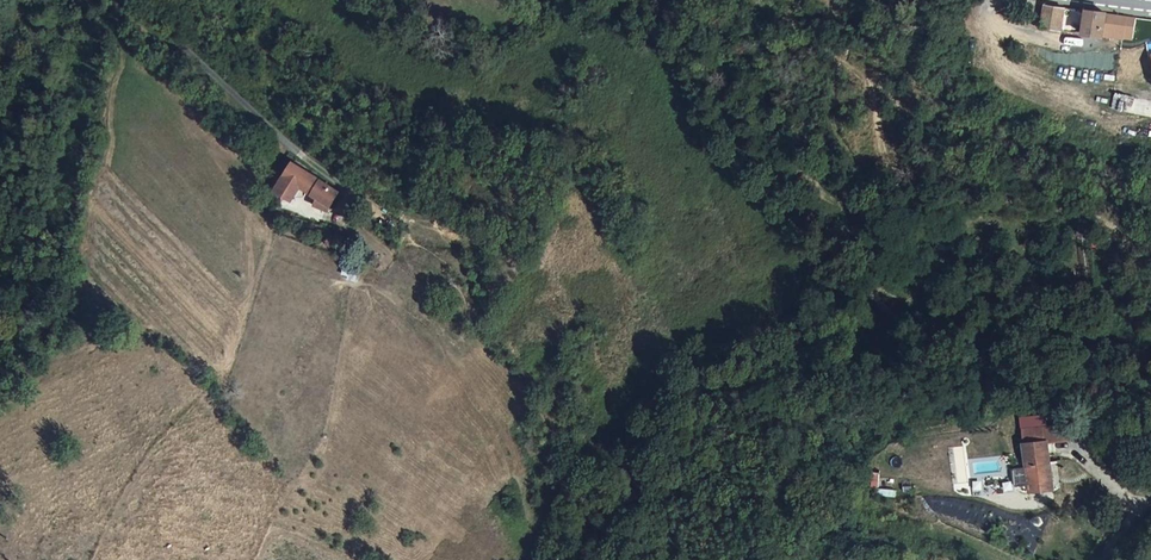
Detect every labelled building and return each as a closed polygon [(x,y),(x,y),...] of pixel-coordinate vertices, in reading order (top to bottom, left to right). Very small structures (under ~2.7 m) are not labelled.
[(1041,2),(1040,24),(1061,30),(1062,7),(1042,3),(1041,2)] [(1105,12),(1085,9),(1083,33),(1101,35),(1105,12)] [(298,185),(308,171),(308,168),(294,158),(282,177),(274,191),(288,200),(298,185)] [(298,185),(310,192),(319,178),(308,171),(298,185)] [(274,191),(282,177),(277,174),(269,188),(274,191)] [(327,211),(339,192),(319,178),(310,192),(309,194),(316,198),(312,205),(327,211)] [(1024,429),(1025,443),(1046,441),(1045,427),(1024,429)] [(1025,443),(1024,444),(1028,486),(1052,484),(1048,441),(1046,441),(1025,443)] [(1028,486),(1029,492),(1053,490),(1052,484),(1028,486)]
